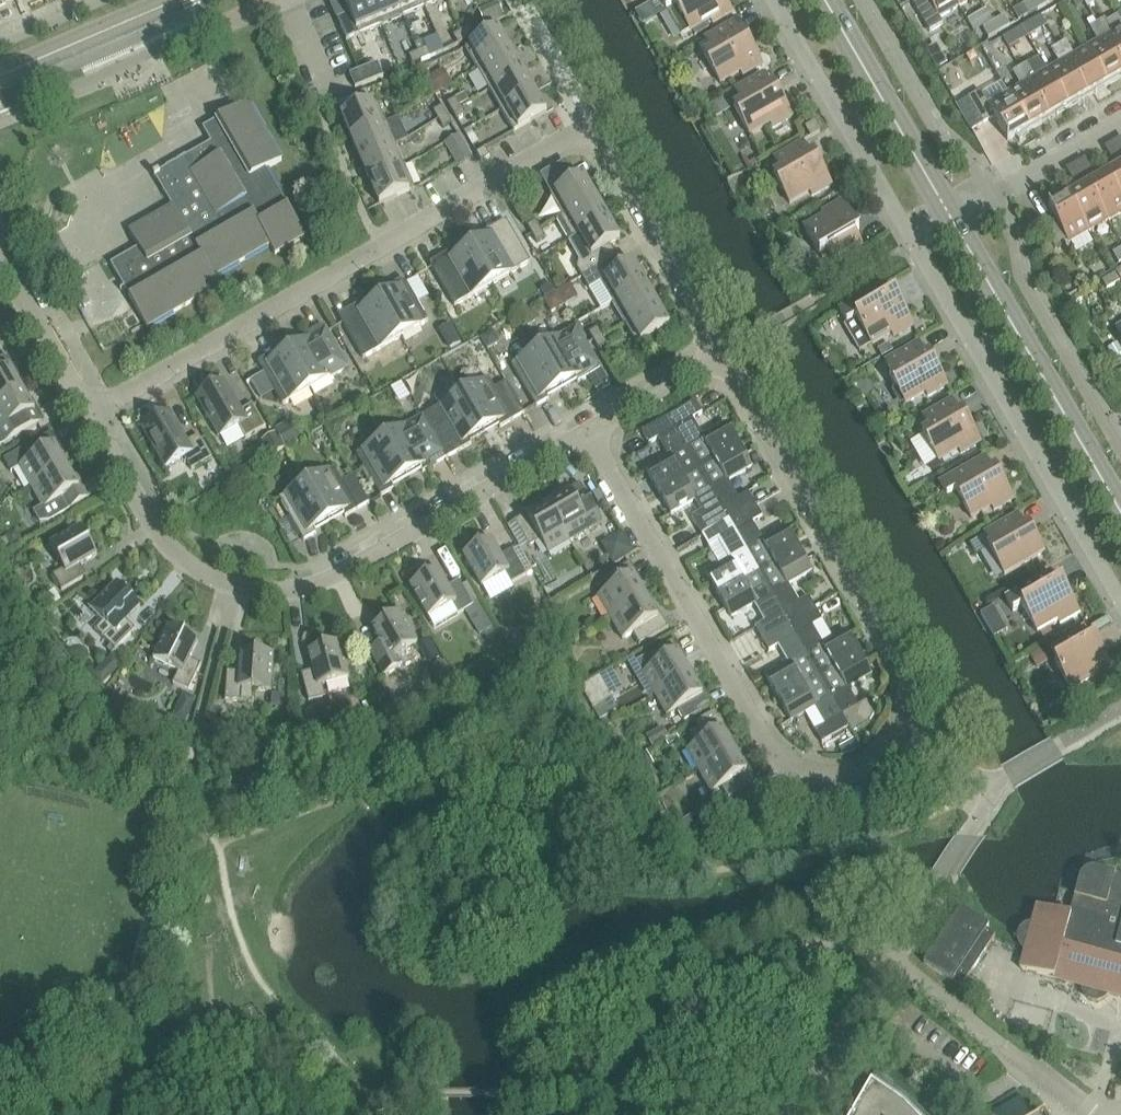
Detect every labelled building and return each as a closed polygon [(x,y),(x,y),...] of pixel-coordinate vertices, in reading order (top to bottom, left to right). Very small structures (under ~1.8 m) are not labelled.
[(382,25),(371,0),(344,0),(350,14),(338,20),(347,40),(382,25)] [(397,0),(371,0),(382,25),(403,16),(397,0)] [(425,7),(422,0),(397,0),(403,16),(425,7)] [(682,37),(712,20),(714,24),(733,13),(725,0),(661,0),(682,37)] [(930,31),(943,24),(940,17),(959,6),(956,0),(912,0),(930,31)] [(1033,0),(1031,0),(1013,10),(1019,20),(1039,9),(1033,0)] [(1039,9),(1049,3),(1047,0),(1033,0),(1039,9)] [(499,3),(479,11),(485,26),(505,17),(499,3)] [(994,22),(1000,31),(1011,25),(1005,15),(994,22)] [(1098,23),(1120,63),(1120,18),(1120,16),(1107,23),(1105,19),(1098,23)] [(1000,31),(994,22),(983,28),(989,38),(1000,31)] [(1030,22),(1022,26),(1028,37),(1036,32),(1030,22)] [(1098,23),(1091,27),(1099,41),(1087,48),(1108,85),(1120,79),(1119,77),(1120,75),(1120,63),(1098,23)] [(745,42),(734,24),(706,40),(713,52),(705,56),(721,83),(742,72),(744,76),(763,65),(749,40),(745,42)] [(462,31),(467,39),(475,35),(470,26),(462,31)] [(466,48),(478,69),(511,50),(499,28),(466,48)] [(467,39),(462,31),(454,36),(458,44),(467,39)] [(1013,31),(1003,37),(1009,48),(1020,42),(1013,31)] [(1108,85),(1087,48),(1074,55),(1066,41),(1059,45),(1088,95),(1095,90),(1096,92),(1108,85)] [(1088,95),(1059,45),(1052,49),(1060,63),(1048,70),(1070,108),(1081,101),(1080,99),(1088,95)] [(418,51),(422,60),(431,57),(427,48),(418,51)] [(490,90),(523,70),(511,50),(478,69),(490,90)] [(422,60),(418,51),(409,55),(413,64),(422,60)] [(378,63),(350,74),(355,88),(384,76),(378,63)] [(1070,108),(1048,70),(1036,77),(1028,64),(1020,68),(1049,117),(1056,113),(1058,115),(1070,108)] [(954,65),(940,73),(949,90),(964,82),(954,65)] [(1009,93),(1031,130),(1043,123),(1041,121),(1049,117),(1020,68),(1013,72),(1022,86),(1009,93)] [(441,70),(427,79),(435,93),(449,85),(441,70)] [(502,110),(535,91),(523,70),(490,90),(502,110)] [(774,94),(764,75),(736,92),(743,103),(735,108),(751,135),(771,123),(774,127),(793,117),(778,91),(774,94)] [(1031,130),(1009,93),(989,104),(981,90),(969,98),(983,124),(995,117),(1008,140),(1015,136),(1020,140),(1019,141),(1021,142),(1031,130)] [(367,91),(358,94),(362,103),(371,99),(367,91)] [(502,110),(514,132),(547,112),(535,91),(502,110)] [(358,94),(338,102),(343,115),(363,106),(362,103),(358,94)] [(465,94),(457,99),(461,107),(470,101),(465,94)] [(453,111),(461,107),(457,99),(448,103),(453,111)] [(387,123),(377,100),(363,106),(343,115),(342,115),(351,138),(387,123)] [(248,101),(203,128),(211,142),(159,172),(159,171),(154,175),(155,178),(156,178),(172,206),(130,231),(139,247),(111,263),(147,327),(220,285),(215,276),(270,244),(275,253),(305,236),(266,169),(282,160),(248,101)] [(439,120),(447,115),(443,107),(434,111),(439,120)] [(461,107),(453,111),(458,120),(466,115),(461,107)] [(447,115),(439,120),(444,128),(452,123),(447,115)] [(361,160),(396,145),(408,139),(399,118),(387,123),(351,138),(361,160)] [(815,121),(806,127),(811,136),(821,131),(815,121)] [(459,135),(446,143),(458,164),(463,161),(471,156),(459,135)] [(814,162),(803,144),(775,160),(782,172),(775,176),(790,203),(811,191),(813,196),(832,185),(818,160),(814,162)] [(396,145),(361,160),(370,182),(405,166),(396,145)] [(485,148),(477,153),(482,161),(490,156),(485,148)] [(471,156),(463,161),(468,170),(476,165),(471,156)] [(564,164),(545,174),(551,184),(570,173),(564,164)] [(370,182),(380,204),(415,189),(405,166),(370,182)] [(1108,174),(1120,197),(1120,166),(1108,174)] [(1108,174),(1088,185),(1109,220),(1120,213),(1120,197),(1108,174)] [(563,217),(596,197),(584,176),(551,195),(563,217)] [(1088,185),(1070,196),(1069,196),(1089,232),(1109,220),(1088,185)] [(1069,196),(1070,196),(1069,194),(1054,197),(1054,198),(1055,198),(1056,204),(1049,208),(1055,218),(1042,225),(1056,249),(1069,242),(1069,243),(1089,232),(1069,196)] [(596,197),(563,217),(575,237),(608,218),(596,197)] [(835,263),(863,247),(853,229),(856,227),(842,201),(823,212),(825,217),(805,228),(821,256),(828,251),(835,263)] [(608,218),(575,237),(569,240),(581,260),(579,266),(584,275),(616,257),(609,246),(621,239),(608,218)] [(471,246),(493,284),(531,262),(506,220),(482,233),(485,238),(471,246)] [(532,234),(541,230),(536,221),(528,226),(532,234)] [(541,230),(532,234),(537,242),(545,238),(541,230)] [(493,284),(471,246),(457,254),(454,250),(430,263),(455,306),(493,284)] [(584,275),(591,287),(601,282),(613,303),(646,284),(634,262),(622,269),(616,257),(584,275)] [(1102,280),(1107,289),(1120,281),(1120,280),(1116,272),(1102,280)] [(379,299),(401,337),(428,321),(404,278),(391,286),(394,290),(379,299)] [(551,283),(540,290),(545,298),(557,292),(551,283)] [(646,284),(613,303),(625,323),(658,304),(646,284)] [(840,311),(847,323),(845,324),(860,351),(892,333),(895,337),(914,326),(899,301),(895,303),(885,285),(840,311)] [(401,337),(379,299),(365,307),(363,302),(339,316),(363,358),(401,337)] [(658,304),(625,323),(637,345),(670,325),(658,304)] [(534,307),(522,314),(529,325),(540,318),(534,307)] [(456,311),(445,317),(454,334),(465,328),(456,311)] [(288,351),(310,389),(348,367),(324,325),(300,338),(303,343),(288,351)] [(577,327),(539,349),(561,387),(575,378),(578,383),(602,369),(577,327)] [(594,341),(602,336),(598,328),(589,333),(594,341)] [(493,331),(482,337),(489,348),(500,342),(493,331)] [(602,336),(594,341),(599,349),(607,344),(602,336)] [(481,337),(472,342),(479,355),(488,350),(481,337)] [(889,343),(879,350),(883,357),(894,351),(889,343)] [(1108,349),(1114,358),(1120,354),(1120,349),(1117,343),(1108,349)] [(929,362),(926,356),(919,344),(886,363),(893,375),(890,376),(906,403),(926,392),(929,396),(948,385),(933,360),(929,362)] [(561,387),(539,349),(512,364),(537,407),(550,399),(547,395),(561,387)] [(310,389),(288,351),(274,359),(271,355),(258,362),(283,405),(310,389)] [(23,390),(11,369),(14,367),(7,355),(0,359),(0,403),(23,390)] [(525,414),(506,381),(495,388),(489,378),(462,393),(484,431),(498,423),(501,428),(525,414)] [(197,397),(219,436),(238,425),(246,439),(266,427),(253,404),(241,410),(225,381),(197,397)] [(45,421),(39,409),(35,411),(23,390),(0,403),(0,447),(45,421)] [(484,431),(462,393),(423,416),(448,458),(472,444),(469,440),(484,431)] [(740,445),(727,423),(703,436),(693,418),(703,413),(696,400),(669,416),(699,468),(740,445)] [(963,419),(959,413),(952,401),(924,417),(931,429),(923,434),(939,461),(959,449),(962,453),(981,442),(966,417),(963,419)] [(143,429),(165,467),(184,456),(192,470),(212,458),(199,435),(188,442),(171,413),(143,429)] [(448,458),(423,416),(384,438),(406,476),(420,468),(423,472),(448,458)] [(646,469),(659,491),(699,468),(669,416),(642,431),(649,444),(659,438),(669,456),(646,469)] [(339,420),(327,426),(333,437),(345,431),(339,420)] [(290,421),(276,429),(286,447),(300,439),(290,421)] [(5,459),(12,472),(20,467),(32,488),(67,467),(55,446),(59,444),(52,432),(5,459)] [(275,433),(262,441),(271,456),(284,448),(275,433)] [(406,476),(384,438),(357,454),(382,496),(394,489),(392,484),(406,476)] [(729,520),(756,505),(749,493),(739,498),(729,480),(752,467),(740,445),(699,468),(729,520)] [(996,476),(992,470),(985,458),(940,484),(948,497),(957,492),(972,518),(992,506),(995,510),(1014,500),(999,474),(996,476)] [(32,488),(43,507),(35,512),(40,521),(50,520),(90,498),(83,486),(80,488),(67,467),(32,488)] [(370,503),(354,475),(342,482),(334,467),(307,483),(329,521),(343,512),(346,517),(370,503)] [(256,468),(248,472),(254,484),(263,479),(256,468)] [(702,536),(729,520),(699,468),(659,491),(672,514),(695,500),(705,518),(695,523),(702,536)] [(226,472),(216,478),(220,486),(231,480),(226,472)] [(329,521),(307,483),(280,498),(304,541),(317,533),(314,529),(329,521)] [(570,541),(592,529),(603,522),(580,483),(568,489),(570,493),(550,505),(570,541)] [(602,508),(608,505),(600,490),(593,494),(602,508)] [(570,541),(550,505),(528,517),(526,514),(515,521),(530,547),(541,540),(549,553),(570,541)] [(729,520),(759,572),(800,549),(787,527),(763,540),(753,522),(763,517),(756,505),(729,520)] [(1029,534),(1025,527),(1018,516),(985,535),(992,546),(989,548),(1005,575),(1045,552),(1032,532),(1029,534)] [(759,572),(729,520),(702,536),(709,547),(719,542),(729,560),(706,573),(719,595),(759,572)] [(82,527),(50,545),(65,570),(54,576),(62,590),(83,578),(77,567),(98,555),(82,527)] [(16,530),(6,536),(12,546),(22,540),(16,530)] [(622,532),(602,543),(613,563),(633,552),(622,532)] [(464,555),(482,587),(507,572),(514,582),(527,575),(515,553),(504,560),(492,539),(480,546),(479,546),(464,555)] [(789,624),(816,608),(809,597),(799,602),(789,584),(812,571),(800,549),(759,572),(789,624)] [(611,617),(646,597),(627,564),(602,579),(608,590),(598,596),(611,617)] [(411,586),(429,617),(435,628),(466,610),(474,605),(462,584),(451,590),(439,570),(426,577),(426,576),(411,586)] [(789,624),(759,572),(719,595),(731,617),(755,604),(765,621),(755,627),(762,639),(789,624)] [(1062,591),(1051,573),(1007,599),(1014,612),(1023,606),(1038,632),(1059,621),(1061,625),(1080,614),(1066,589),(1062,591)] [(555,582),(545,588),(552,599),(562,594),(555,582)] [(118,583),(92,609),(104,621),(96,630),(115,650),(133,632),(124,623),(141,607),(131,597),(131,596),(118,583)] [(55,591),(47,595),(53,606),(61,601),(55,591)] [(646,597),(611,617),(623,639),(633,633),(640,644),(665,630),(646,597)] [(474,605),(466,610),(480,635),(484,632),(489,640),(498,636),(479,603),(474,605)] [(994,606),(982,613),(988,625),(1001,618),(994,606)] [(789,624),(819,676),(860,652),(847,630),(823,644),(813,626),(823,620),(816,608),(789,624)] [(398,669),(393,659),(418,644),(400,612),(372,629),(383,649),(372,656),(385,677),(398,669)] [(545,624),(528,627),(530,643),(547,641),(545,624)] [(819,676),(789,624),(762,639),(769,651),(779,645),(789,663),(766,677),(779,699),(819,676)] [(170,627),(154,660),(180,672),(175,683),(189,690),(200,668),(188,662),(199,641),(170,627)] [(1095,648),(1084,630),(1052,649),(1058,661),(1055,662),(1071,690),(1092,678),(1094,682),(1113,671),(1099,646),(1095,648)] [(655,694),(691,674),(672,641),(646,656),(653,667),(643,673),(655,694)] [(303,678),(309,702),(325,698),(321,686),(350,678),(340,643),(323,648),(309,652),(315,674),(303,678)] [(1041,651),(1032,656),(1038,666),(1047,661),(1041,651)] [(225,700),(253,702),(254,690),(271,691),(274,654),(256,653),(242,652),(240,676),(227,675),(225,700)] [(819,676),(849,728),(852,734),(870,724),(876,712),(869,699),(859,706),(849,688),(872,674),(860,652),(819,676)] [(630,653),(622,658),(624,661),(632,657),(630,653)] [(113,656),(94,676),(103,684),(122,665),(113,656)] [(444,662),(432,669),(441,686),(454,679),(444,662)] [(691,674),(655,694),(668,716),(678,710),(684,721),(710,707),(691,674)] [(849,728),(819,676),(779,699),(791,721),(815,707),(825,725),(815,731),(822,743),(849,728)] [(590,702),(608,691),(601,678),(583,689),(590,702)] [(185,694),(174,717),(185,722),(196,700),(185,694)] [(212,708),(209,725),(218,727),(222,710),(212,708)] [(713,712),(696,722),(699,728),(716,718),(713,712)] [(700,771),(735,751),(716,718),(699,728),(691,733),(697,744),(687,750),(700,771)] [(663,727),(647,736),(653,746),(669,738),(663,727)] [(735,751),(700,771),(712,793),(722,787),(729,799),(735,795),(751,786),(754,784),(735,751)] [(647,752),(637,757),(644,769),(654,763),(647,752)] [(751,786),(735,795),(739,803),(755,794),(751,786)] [(683,836),(691,832),(684,820),(676,825),(683,836)] [(1020,940),(1022,945),(1025,948),(1028,949),(1023,970),(1085,986),(1084,989),(1086,994),(1089,998),(1093,1000),(1098,1001),(1103,999),(1107,995),(1108,992),(1120,996),(1120,875),(1101,869),(1099,869),(1096,869),(1093,869),(1090,870),(1088,871),(1085,872),(1084,874),(1083,875),(1081,877),(1080,879),(1080,880),(1079,882),(1070,915),(1040,907),(1034,927),(1031,926),(1027,928),(1023,931),(1021,935),(1020,940)] [(924,963),(952,982),(955,977),(965,983),(996,937),(987,931),(990,926),(961,907),(924,963)] [(993,1001),(987,1009),(1013,1028),(1019,1020),(993,1001)] [(871,1087),(855,1114),(909,1114),(903,1110),(887,1098),(871,1087)] [(1018,1097),(988,1114),(1031,1114),(1020,1096),(1018,1097)]
